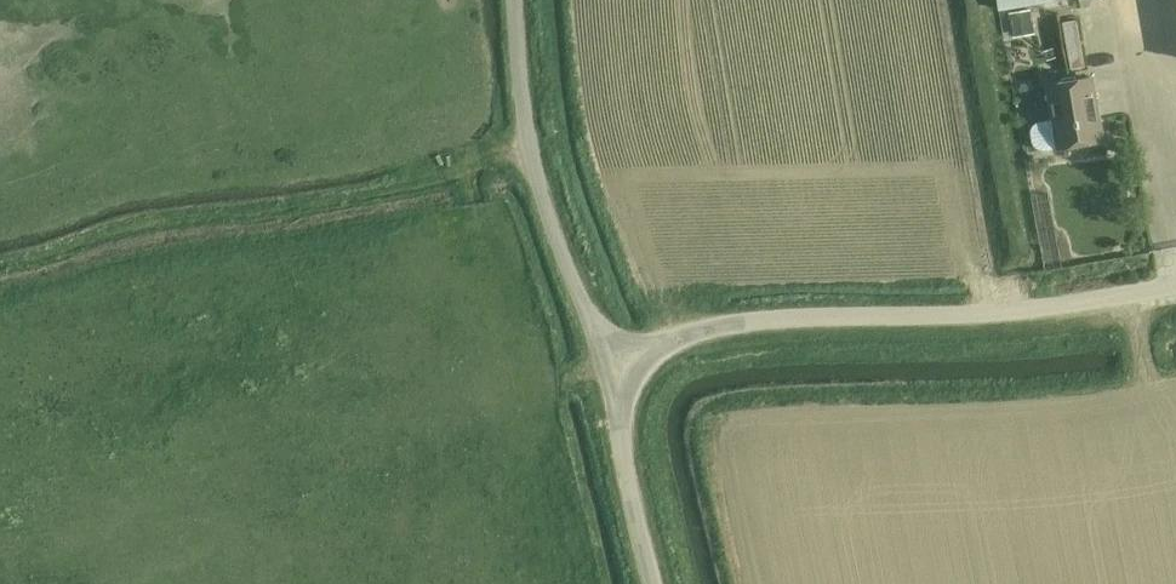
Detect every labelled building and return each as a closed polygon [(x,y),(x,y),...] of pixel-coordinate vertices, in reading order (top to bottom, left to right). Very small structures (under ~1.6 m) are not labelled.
[(1000,9),(1052,0),(998,0),(1000,9)] [(1010,12),(1014,36),(1034,33),(1030,9),(1010,12)] [(1086,67),(1077,19),(1063,22),(1071,70),(1086,67)] [(1032,128),(1031,133),(1033,144),(1035,148),(1042,150),(1059,147),(1103,140),(1092,78),(1048,85),(1054,120),(1038,123),(1032,128)]
